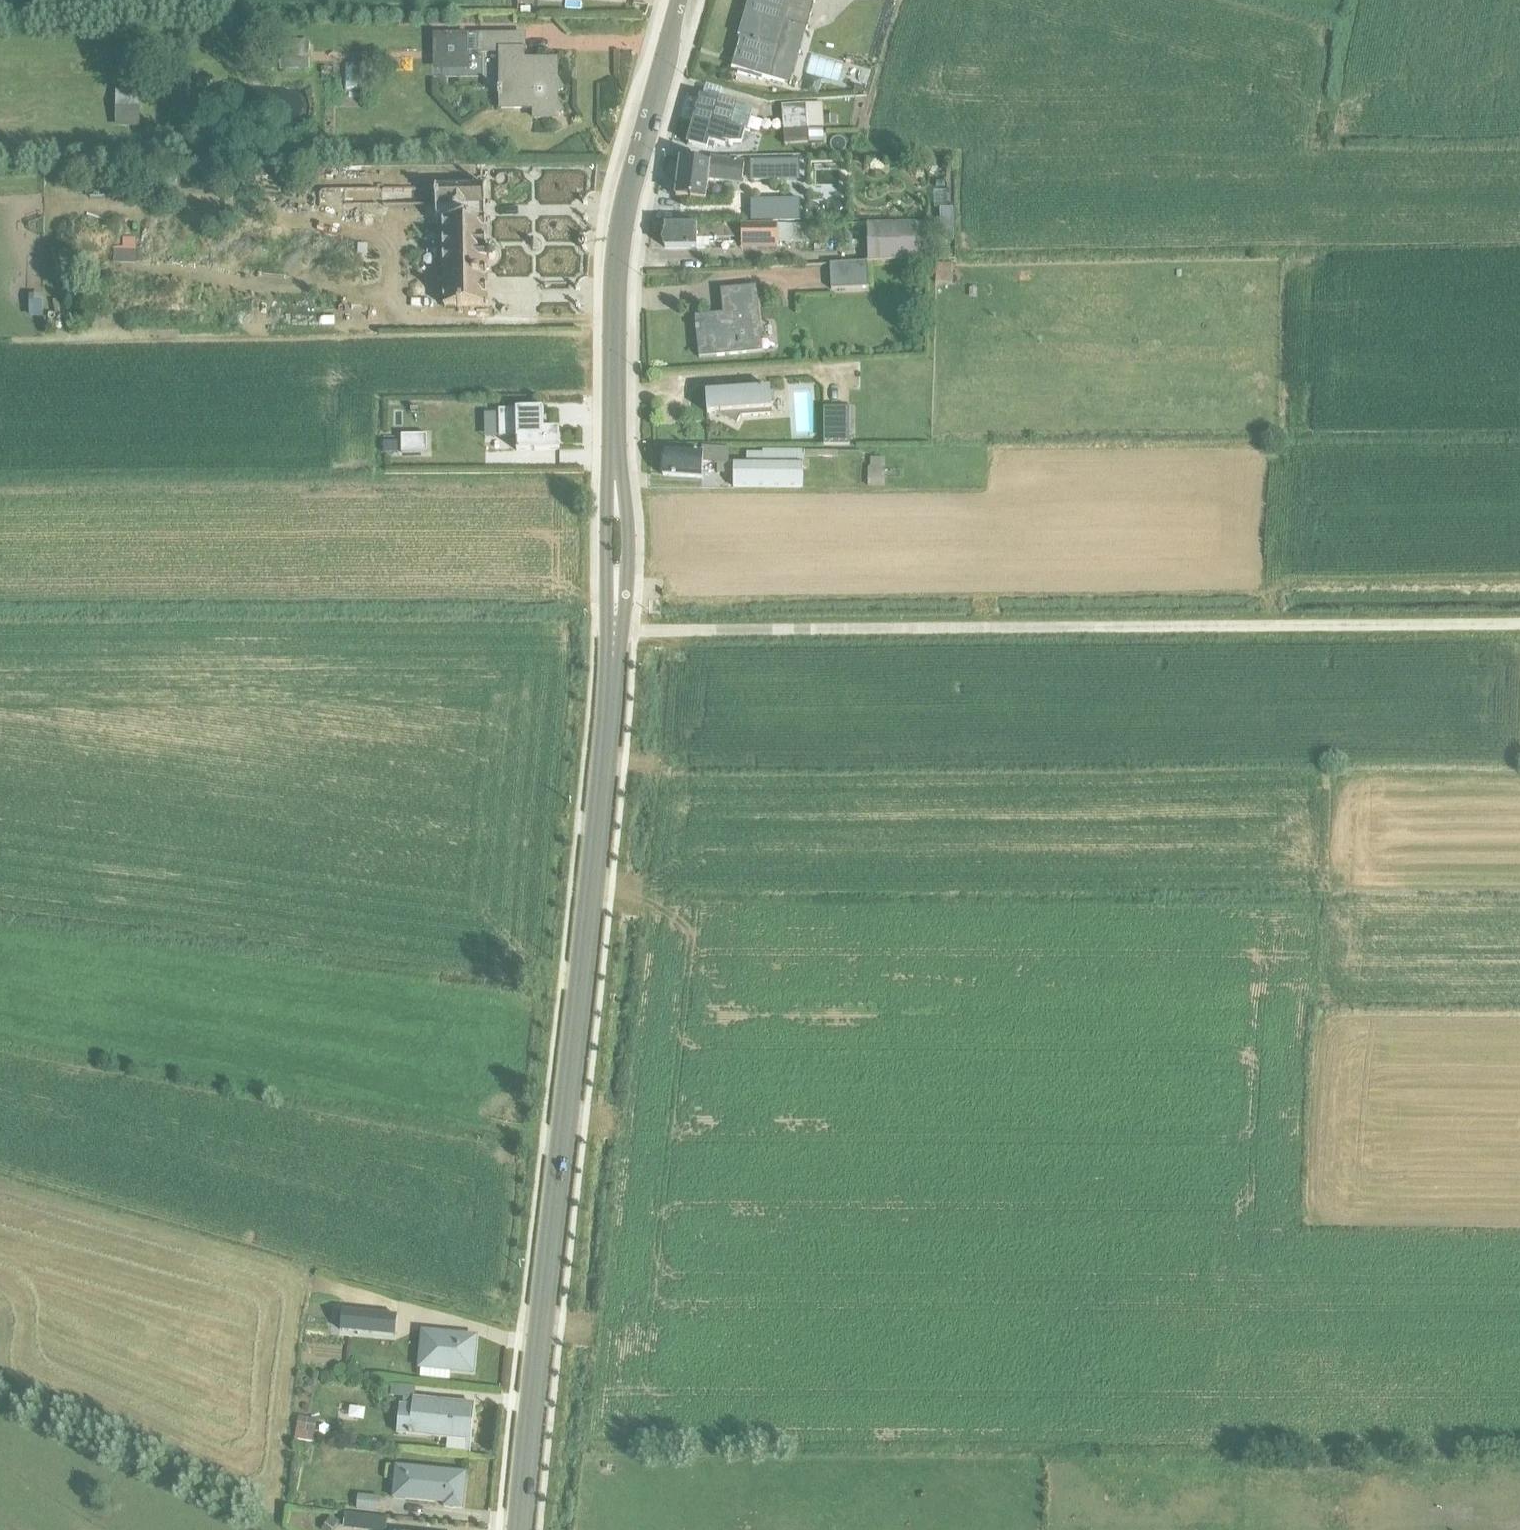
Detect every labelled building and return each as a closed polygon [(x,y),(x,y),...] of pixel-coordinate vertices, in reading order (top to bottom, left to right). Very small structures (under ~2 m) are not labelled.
[(733,68),(739,70),(739,73),(754,77),(755,75),(772,79),(781,47),(779,47),(786,23),(808,28),(815,1),(811,0),(752,0),(741,36),(740,36),(740,37),(743,38),(738,54),(737,54),(733,68)] [(525,35),(434,35),(434,71),(470,71),(470,54),(499,53),(499,109),(533,109),(533,120),(558,120),(558,117),(562,114),(563,115),(564,115),(558,104),(558,93),(562,91),(562,92),(564,92),(558,81),(558,61),(525,62),(525,35)] [(310,41),(281,41),(281,71),(311,71),(310,41)] [(359,63),(344,63),(344,90),(359,90),(359,63)] [(851,86),(863,89),(868,68),(856,65),(851,86)] [(706,85),(702,99),(718,103),(719,100),(722,90),(706,85)] [(117,90),(116,128),(141,128),(141,90),(117,90)] [(702,99),(696,121),(745,132),(747,132),(754,111),(719,100),(718,103),(702,99)] [(823,104),(782,107),(784,131),(809,130),(808,117),(824,117),(823,104)] [(837,116),(824,117),(824,127),(838,126),(837,116)] [(809,130),(784,131),(785,146),(825,144),(824,129),(824,127),(824,117),(808,117),(809,130)] [(696,121),(689,145),(707,150),(709,142),(726,147),(727,144),(729,144),(741,145),(745,132),(696,121)] [(678,194),(677,199),(707,203),(710,180),(742,184),(745,162),(720,159),(711,157),(711,159),(710,165),(682,162),(678,194)] [(800,162),(752,163),(752,182),(800,181),(800,162)] [(839,192),(840,174),(817,172),(816,190),(839,192)] [(485,188),(436,188),(437,223),(443,224),(444,308),(488,307),(487,261),(489,261),(489,262),(491,262),(492,262),(493,262),(494,262),(495,261),(496,261),(496,259),(497,258),(497,257),(496,255),(495,254),(494,253),(493,253),(492,253),(490,253),(489,255),(487,255),(486,189),(488,188),(486,187),(485,188)] [(800,199),(751,200),(751,222),(800,221),(800,199)] [(830,202),(830,215),(843,214),(842,201),(830,202)] [(954,209),(940,209),(941,242),(955,241),(954,209)] [(937,224),(868,225),(868,264),(929,260),(928,242),(938,242),(937,224)] [(666,237),(664,242),(666,246),(666,249),(710,249),(709,239),(740,238),(741,250),(778,249),(778,244),(809,243),(809,226),(666,227),(666,237)] [(116,233),(115,257),(136,258),(137,234),(116,233)] [(868,264),(831,266),(832,291),(869,289),(868,264)] [(937,265),(936,284),(953,284),(954,266),(937,265)] [(724,315),(696,318),(700,357),(700,359),(764,354),(757,288),(721,291),(724,315)] [(43,293),(30,293),(30,315),(43,315),(43,293)] [(794,382),(793,400),(815,401),(816,383),(794,382)] [(771,389),(707,394),(708,415),(717,415),(738,425),(742,418),(772,416),(771,389)] [(486,408),(486,432),(498,432),(498,408),(486,408)] [(544,408),(499,410),(500,437),(516,437),(516,450),(560,449),(559,429),(544,430),(544,408)] [(855,408),(824,409),(824,446),(850,446),(850,435),(855,434),(855,408)] [(428,435),(402,435),(402,438),(402,453),(428,453),(428,435)] [(385,436),(384,451),(396,451),(397,437),(385,436)] [(666,451),(664,477),(702,480),(703,464),(718,465),(718,474),(734,475),(734,489),(804,489),(804,457),(838,457),(838,456),(861,456),(861,465),(867,465),(867,450),(838,450),(838,451),(763,449),(763,452),(747,452),(747,463),(730,463),(730,450),(703,449),(702,454),(666,451)] [(871,467),(868,468),(868,487),(885,487),(886,459),(871,459),(871,467)] [(344,1310),(341,1330),(396,1336),(398,1316),(344,1310)] [(421,1332),(418,1368),(421,1369),(452,1372),(474,1374),(477,1338),(421,1332)] [(421,1369),(421,1379),(450,1381),(452,1372),(421,1369)] [(392,1385),(391,1396),(403,1397),(403,1404),(401,1404),(397,1436),(468,1443),(466,1453),(470,1454),(471,1447),(475,1406),(414,1400),(416,1387),(392,1385)] [(299,1417),(295,1439),(314,1442),(317,1420),(299,1417)] [(396,1467),(392,1500),(443,1505),(443,1508),(463,1510),(467,1474),(396,1467)] [(359,1495),(357,1511),(380,1514),(382,1497),(359,1495)] [(324,1526),(331,1529),(333,1529),(340,1520),(332,1515),(324,1526)] [(345,1529),(354,1529),(386,1529),(388,1519),(346,1515),(345,1529)]
